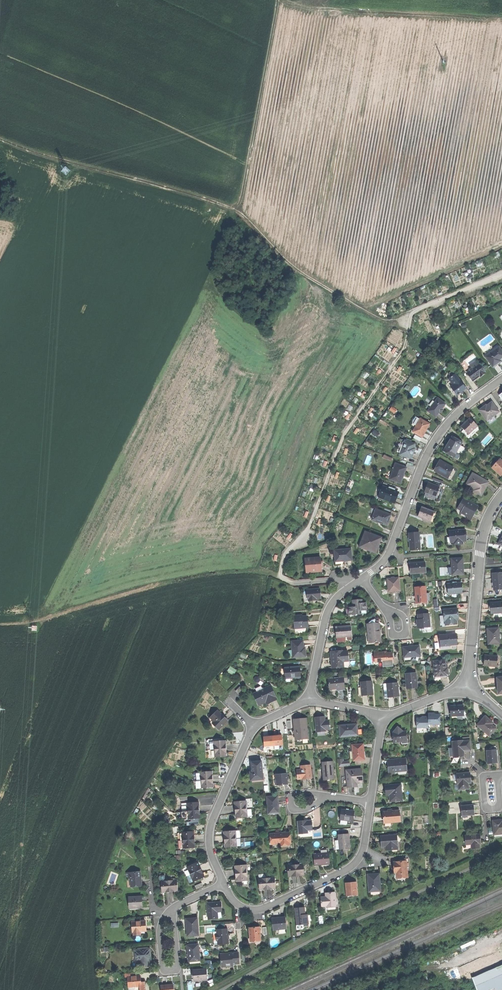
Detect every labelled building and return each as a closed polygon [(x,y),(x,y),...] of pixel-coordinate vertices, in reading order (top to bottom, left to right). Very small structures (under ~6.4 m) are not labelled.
[(439,343),(431,337),(427,342),(435,347),(439,343)] [(493,367),(498,364),(496,362),(500,359),(500,360),(501,358),(501,350),(499,346),(485,356),(493,367)] [(467,373),(472,380),(478,376),(484,372),(479,364),(472,369),(470,371),(467,373)] [(451,387),(457,395),(461,392),(466,388),(455,373),(454,374),(451,377),(450,377),(455,384),(451,387)] [(446,380),(451,387),(455,384),(450,377),(446,380)] [(442,408),(445,404),(438,398),(428,411),(435,417),(440,411),(442,408)] [(479,410),(487,420),(499,411),(492,402),(487,406),(485,408),(484,407),(479,410)] [(461,427),(469,434),(478,426),(470,418),(465,423),(461,427)] [(427,430),(430,424),(420,419),(413,432),(423,437),(427,430)] [(444,452),(454,457),(463,442),(453,437),(448,445),(444,452)] [(410,457),(412,458),(414,453),(412,453),(414,447),(415,444),(405,440),(400,454),(410,458),(410,457)] [(438,466),(435,471),(449,478),(454,468),(441,461),(438,466)] [(406,467),(395,463),(390,479),(399,483),(402,473),(404,474),(406,467)] [(476,492),(482,495),(485,488),(489,482),(481,478),(480,479),(476,477),(477,476),(472,473),(467,483),(475,487),(478,489),(476,492)] [(435,496),(437,497),(440,487),(428,483),(427,488),(425,492),(427,493),(435,496)] [(385,499),(394,502),(396,497),(398,491),(382,486),(380,491),(382,492),(381,496),(385,497),(385,499)] [(468,519),(472,521),(475,514),(478,507),(470,503),(470,502),(464,498),(459,508),(463,511),(466,512),(465,514),(469,516),(468,519)] [(420,512),(419,517),(424,519),(426,519),(426,522),(430,523),(431,521),(432,521),(435,512),(422,507),(420,512)] [(373,520),(388,525),(389,520),(391,514),(384,512),(377,509),(373,520)] [(450,531),(451,537),(453,537),(453,542),(455,542),(458,542),(458,544),(464,544),(464,541),(467,541),(467,536),(466,530),(450,531)] [(380,543),(382,538),(366,532),(364,537),(365,538),(362,546),(371,549),(371,551),(376,553),(378,546),(377,545),(378,542),(380,543)] [(411,550),(422,549),(420,533),(409,534),(410,542),(411,550)] [(348,561),(353,560),(352,549),(335,551),(336,561),(345,560),(345,561),(348,561)] [(311,572),(322,571),(322,565),(321,558),(306,559),(307,568),(311,568),(311,572)] [(454,575),(464,574),(464,568),(463,568),(463,565),(463,558),(453,558),(454,567),(454,575)] [(425,562),(411,563),(411,569),(411,574),(420,573),(426,572),(425,562)] [(493,573),(494,580),(494,583),(493,583),(493,586),(494,586),(494,590),(500,589),(501,589),(501,572),(493,573)] [(389,591),(401,590),(399,578),(388,579),(389,585),(389,591)] [(448,584),(449,594),(463,593),(462,588),(462,583),(448,584)] [(416,596),(417,603),(428,602),(426,586),(415,588),(416,596)] [(321,589),(307,590),(308,599),(310,599),(310,601),(318,600),(317,598),(322,598),(321,594),(321,589)] [(350,607),(351,615),(362,614),(362,610),(367,610),(367,603),(363,603),(363,599),(354,600),(354,603),(354,607),(350,607)] [(501,613),(501,602),(492,603),(492,607),(491,607),(491,609),(492,614),(501,613)] [(446,620),(446,625),(457,624),(457,620),(456,614),(459,613),(458,608),(444,609),(445,621),(446,620)] [(419,623),(419,628),(426,627),(431,627),(430,617),(429,614),(419,615),(420,617),(420,622),(419,623)] [(296,629),(309,627),(309,622),(308,616),(303,617),(303,616),(295,617),(296,629)] [(370,643),(381,642),(380,632),(380,623),(368,624),(370,643)] [(346,637),(352,636),(351,626),(337,628),(337,632),(337,638),(339,638),(346,637)] [(490,636),(490,644),(500,644),(500,638),(499,633),(499,628),(488,629),(488,634),(488,636),(490,636)] [(457,633),(441,635),(442,646),(451,645),(458,644),(457,639),(457,633)] [(293,642),(294,657),(307,656),(306,650),(305,650),(304,646),(304,641),(293,642)] [(406,647),(406,657),(421,656),(420,646),(412,647),(406,647)] [(333,668),(345,667),(343,651),(332,652),(333,658),(333,662),(332,662),(333,668)] [(378,655),(378,661),(383,661),(383,663),(394,662),(393,654),(388,654),(388,652),(383,653),(379,653),(379,652),(375,652),(376,655),(378,655)] [(484,666),(497,667),(498,656),(490,656),(489,658),(485,657),(485,661),(484,666)] [(446,660),(434,661),(435,676),(441,675),(441,676),(448,676),(448,674),(449,674),(449,670),(447,670),(447,669),(446,660)] [(230,666),(227,671),(233,675),(237,670),(230,666)] [(286,669),(287,679),(296,678),(295,676),(302,675),(301,672),(301,667),(286,669)] [(407,674),(408,689),(412,688),(418,688),(417,673),(407,674)] [(329,680),(330,689),(335,689),(338,689),(338,691),(345,690),(344,678),(329,680)] [(362,686),(363,695),(368,695),(373,694),(372,681),(362,682),(362,686)] [(389,693),(389,697),(394,697),(400,696),(399,683),(392,683),(388,684),(389,693)] [(255,694),(260,705),(267,701),(268,704),(273,702),(277,700),(271,687),(255,694)] [(456,706),(451,706),(452,716),(458,716),(463,716),(463,710),(464,710),(464,705),(459,706),(456,706)] [(225,725),(229,721),(225,717),(224,718),(222,717),(223,716),(218,711),(211,718),(215,722),(214,724),(216,726),(220,730),(225,725)] [(427,716),(415,716),(416,728),(427,727),(427,724),(439,724),(439,712),(427,713),(427,716)] [(316,717),(317,731),(318,731),(319,736),(331,734),(329,720),(326,721),(324,721),(324,716),(320,716),(316,717)] [(478,725),(491,736),(497,728),(492,723),(493,722),(490,719),(486,716),(478,725)] [(215,728),(216,726),(214,724),(215,722),(211,718),(208,721),(215,728)] [(297,740),(309,739),(307,719),(300,719),(294,720),(297,740)] [(341,726),(342,737),(354,735),(359,735),(359,733),(358,724),(349,725),(341,726)] [(405,741),(408,740),(407,736),(407,732),(402,732),(398,733),(394,733),(394,738),(395,742),(405,741)] [(279,736),(274,737),(275,746),(284,745),(283,736),(279,736)] [(266,747),(275,746),(274,737),(265,737),(266,742),(266,747)] [(210,750),(216,750),(215,742),(225,741),(225,738),(209,740),(210,750)] [(215,742),(216,750),(228,749),(228,745),(227,741),(225,741),(215,742)] [(459,756),(459,757),(465,757),(465,753),(465,751),(472,750),(471,741),(464,741),(453,741),(454,756),(459,756)] [(354,759),(354,761),(365,760),(365,752),(364,744),(353,745),(353,748),(351,749),(352,759),(354,759)] [(228,753),(228,749),(216,750),(217,758),(229,757),(228,753)] [(488,750),(489,764),(493,763),(498,763),(497,749),(488,750)] [(390,775),(395,774),(395,773),(395,771),(408,770),(407,758),(391,760),(391,764),(390,764),(389,764),(390,775)] [(252,781),(262,780),(262,775),(264,775),(262,762),(252,763),(253,768),(253,772),(251,772),(252,781)] [(331,780),(335,779),(334,762),(324,763),(326,780),(331,780)] [(303,770),(304,780),(307,780),(309,779),(309,777),(313,777),(312,765),(305,766),(306,770),(303,770)] [(349,785),(349,787),(355,786),(354,783),(358,782),(363,782),(362,769),(347,771),(348,775),(349,785)] [(203,781),(214,779),(214,776),(213,771),(202,772),(203,781)] [(460,784),(461,790),(470,789),(470,783),(470,780),(472,780),(471,773),(458,774),(459,784),(460,784)] [(277,775),(278,785),(285,785),(289,784),(288,774),(277,775)] [(215,783),(214,779),(203,781),(203,789),(215,788),(215,783)] [(391,801),(402,800),(401,796),(403,796),(402,784),(387,786),(388,791),(391,791),(391,795),(391,801)] [(268,797),(269,814),(280,813),(279,805),(278,796),(268,797)] [(236,806),(236,810),(248,809),(247,801),(236,802),(236,806)] [(189,811),(201,810),(201,806),(200,802),(189,803),(189,811)] [(463,806),(464,816),(472,815),(475,815),(474,809),(474,805),(463,806)] [(237,818),(249,817),(248,809),(236,810),(237,814),(237,818)] [(348,810),(342,809),(341,819),(343,819),(352,821),(354,821),(355,811),(348,810)] [(201,814),(201,810),(189,811),(190,819),(193,819),(200,819),(201,819),(201,814)] [(386,822),(401,821),(400,810),(393,811),(390,811),(385,812),(385,817),(386,822)] [(299,821),(299,826),(300,826),(300,832),(308,832),(308,830),(313,830),(313,821),(308,821),(308,820),(304,820),(299,821)] [(495,834),(501,833),(501,820),(499,820),(494,821),(495,834)] [(225,836),(226,840),(238,839),(237,831),(237,830),(225,831),(225,836)] [(184,841),(196,840),(196,836),(196,832),(184,833),(184,841)] [(271,834),(272,844),(281,843),(281,846),(291,845),(291,842),(292,842),(291,833),(286,833),(271,834)] [(340,849),(351,848),(350,842),(349,833),(339,834),(340,849)] [(387,847),(387,850),(394,850),(393,848),(399,847),(398,835),(382,836),(382,841),(382,844),(387,843),(387,847)] [(474,836),(466,836),(467,843),(473,843),(473,846),(473,849),(481,849),(480,844),(482,843),(481,835),(479,835),(474,836)] [(227,848),(238,847),(238,839),(226,840),(226,844),(227,848)] [(197,844),(196,840),(184,841),(185,849),(197,848),(197,844)] [(323,864),(331,863),(330,853),(315,854),(316,865),(323,864)] [(404,861),(395,862),(395,865),(396,873),(398,872),(398,878),(409,877),(408,862),(408,861),(404,861)] [(189,868),(192,875),(203,870),(201,866),(199,863),(189,868)] [(301,876),(305,876),(305,863),(297,864),(297,876),(301,876)] [(293,876),(297,876),(297,864),(289,865),(290,877),(293,876)] [(236,870),(237,874),(248,873),(248,865),(236,866),(236,870)] [(204,874),(203,870),(192,875),(195,882),(206,877),(204,874)] [(133,888),(142,887),(142,880),(141,872),(127,874),(128,879),(132,879),(133,888)] [(237,882),(249,881),(248,873),(237,874),(237,878),(237,882)] [(374,874),(369,874),(371,891),(382,891),(380,874),(374,874)] [(268,878),(269,890),(273,889),(277,889),(276,877),(268,878)] [(264,890),(269,890),(268,878),(260,879),(261,890),(264,890)] [(171,881),(172,892),(175,892),(180,892),(179,880),(171,881)] [(167,893),(172,892),(171,881),(163,881),(163,893),(167,893)] [(352,882),(348,883),(349,897),(354,896),(354,895),(358,894),(357,882),(352,882)] [(323,898),(323,906),(337,905),(336,893),(330,893),(331,897),(327,897),(323,898)] [(131,909),(144,908),(143,902),(143,897),(130,898),(131,909)] [(215,903),(209,904),(210,919),(220,918),(219,912),(223,911),(222,903),(215,903)] [(302,908),(297,908),(298,925),(305,925),(310,924),(309,915),(307,915),(307,908),(302,908)] [(274,918),(276,930),(288,928),(286,917),(279,918),(274,918)] [(189,937),(200,936),(199,918),(187,919),(188,928),(189,937)] [(142,932),(147,931),(147,926),(147,921),(134,922),(135,933),(142,932)] [(250,928),(252,941),(262,940),(261,927),(256,928),(250,928)] [(228,929),(218,930),(218,932),(219,943),(219,944),(230,943),(229,936),(228,929)] [(190,962),(202,961),(201,953),(200,953),(199,945),(189,946),(190,952),(190,956),(189,956),(190,962)] [(150,960),(152,960),(152,955),(151,950),(149,950),(149,949),(140,950),(140,951),(137,951),(138,961),(141,961),(142,967),(151,966),(150,960)] [(458,966),(458,967),(495,950),(495,949),(458,966)] [(475,977),(501,964),(501,962),(497,950),(495,950),(458,967),(456,968),(461,978),(471,974),(473,973),(474,975),(475,977)] [(232,955),(222,956),(223,967),(235,966),(235,964),(241,963),(239,952),(236,952),(232,952),(232,955)] [(195,975),(196,981),(209,980),(208,969),(195,971),(195,975)] [(129,977),(129,978),(130,982),(129,982),(129,988),(141,987),(141,989),(147,989),(147,982),(143,983),(142,979),(142,976),(138,977),(129,977)] [(494,988),(499,986),(500,989),(501,989),(501,976),(484,984),(486,989),(489,989),(494,988)]
